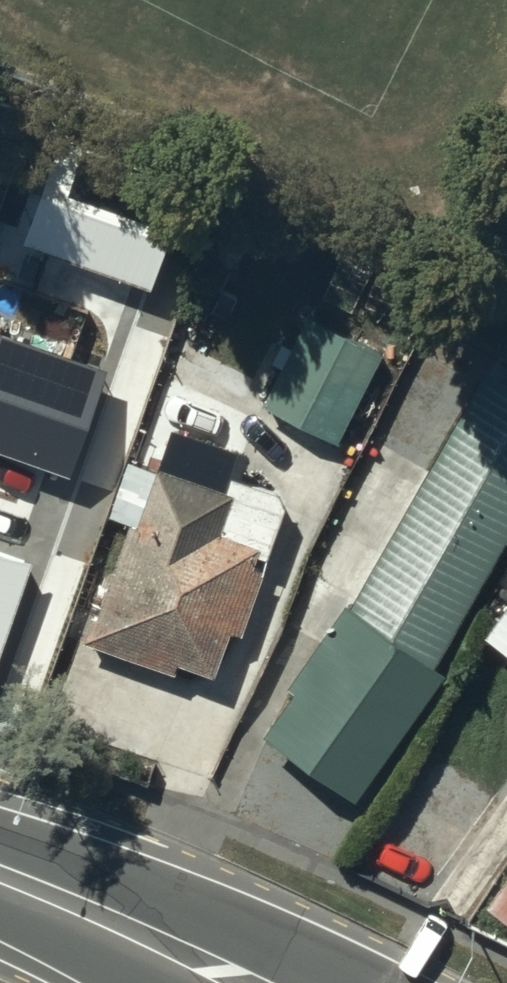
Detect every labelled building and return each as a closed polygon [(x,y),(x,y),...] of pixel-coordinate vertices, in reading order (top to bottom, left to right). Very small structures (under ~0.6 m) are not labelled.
[(202,196),(153,179),(130,250),(179,266),(202,196)] [(382,344),(305,307),(264,394),(341,431),(382,344)] [(0,351),(0,529),(33,540),(82,402),(59,394),(66,374),(0,351)] [(482,363),(353,595),(344,594),(255,723),(352,789),(439,662),(436,652),(506,524),(506,376),(482,363)] [(230,480),(154,455),(135,511),(130,509),(97,606),(91,604),(81,632),(173,663),(178,650),(210,661),(225,617),(240,622),(261,561),(247,557),(255,535),(216,522),(230,480)] [(489,642),(506,655),(506,617),(489,642)] [(481,896),(506,914),(506,860),(481,896)]
